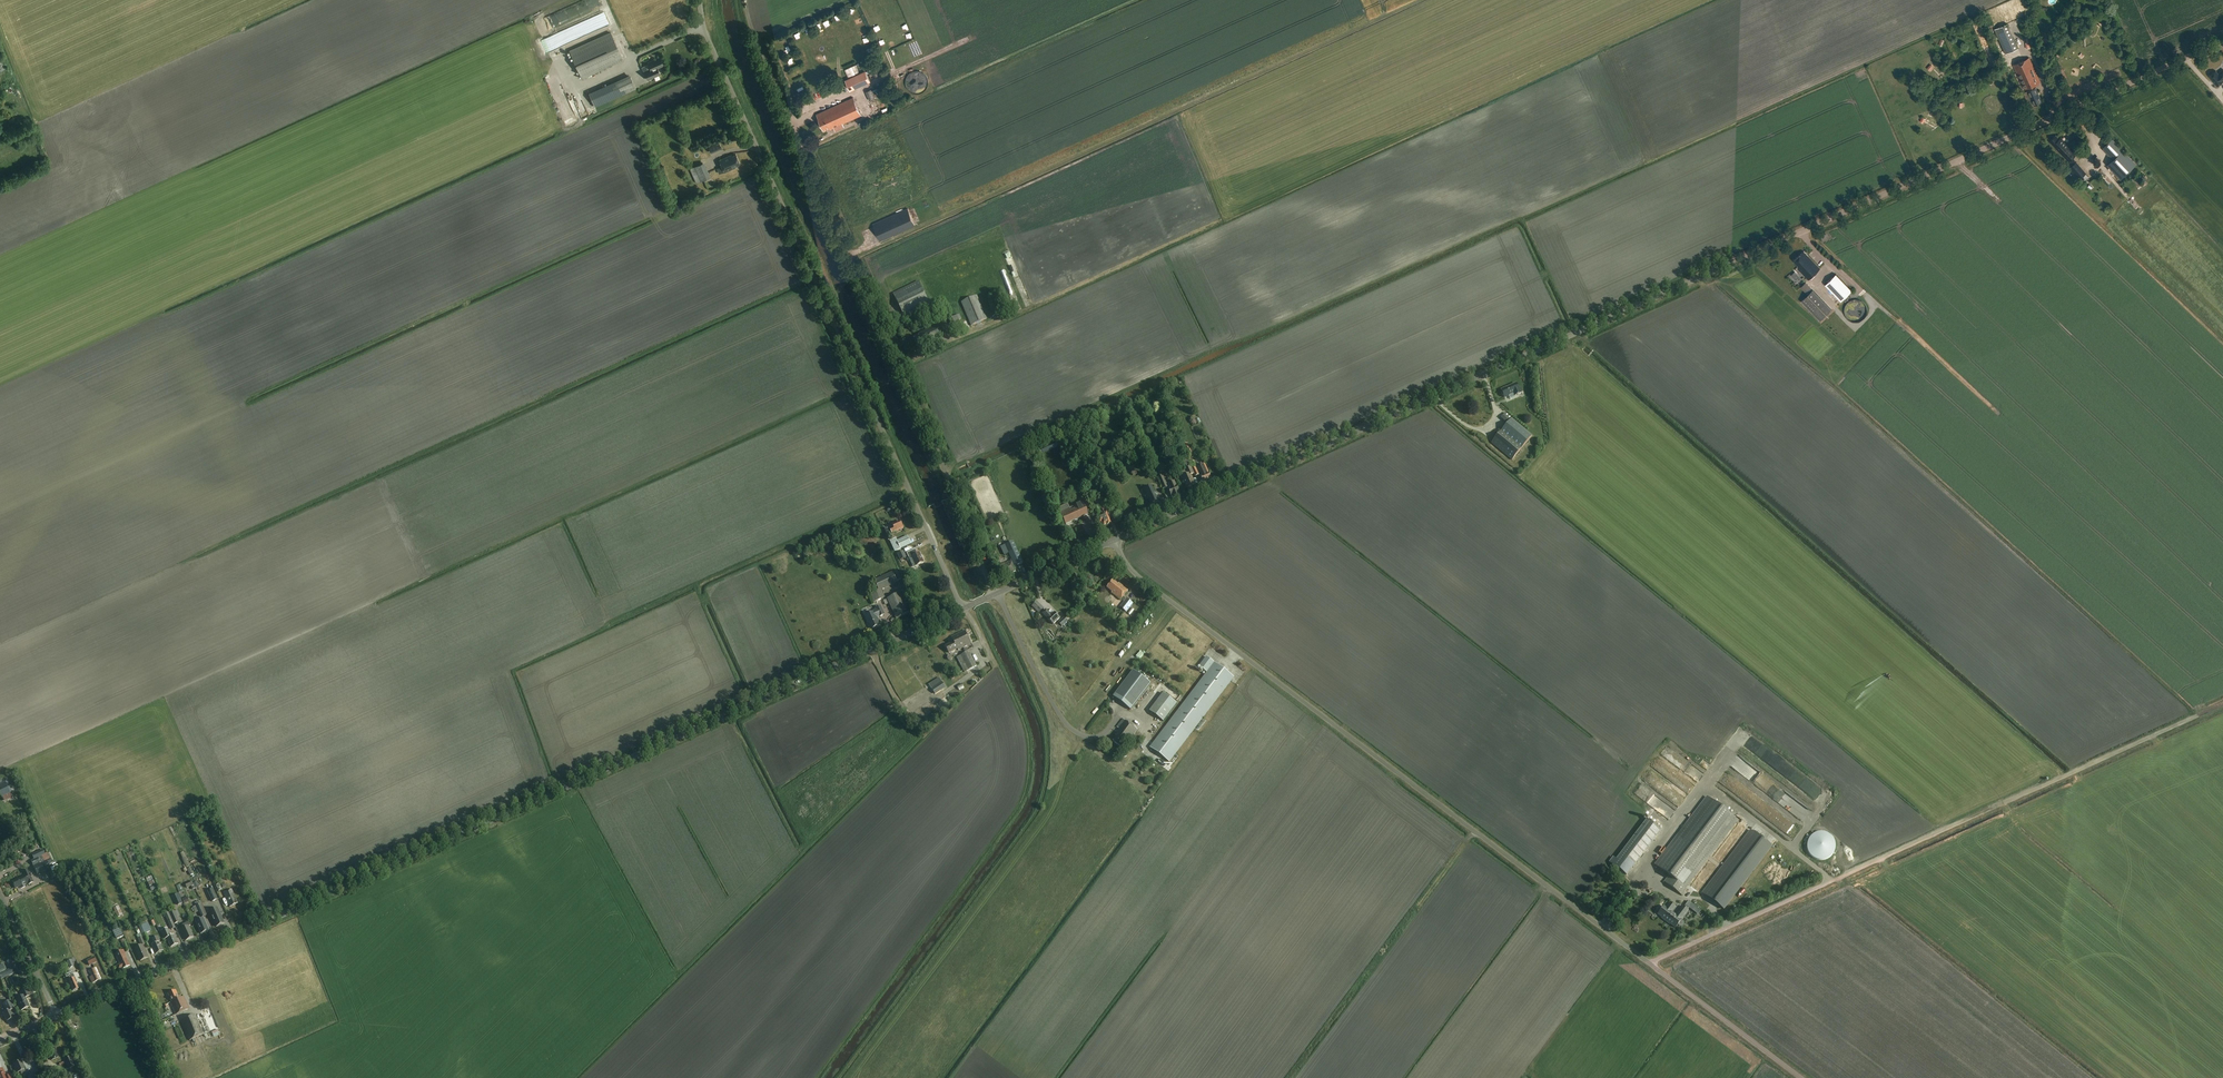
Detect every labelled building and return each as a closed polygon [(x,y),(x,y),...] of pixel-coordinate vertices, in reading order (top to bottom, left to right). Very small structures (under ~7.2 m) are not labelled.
[(605,18),(550,41),(555,51),(610,29),(605,18)] [(1994,29),(2005,53),(2018,47),(2007,23),(1994,29)] [(570,51),(582,78),(623,60),(611,33),(570,51)] [(644,72),(648,80),(660,74),(658,68),(664,65),(660,57),(648,63),(651,69),(644,72)] [(2029,57),(2013,64),(2024,89),(2040,82),(2029,57)] [(845,70),(848,78),(859,73),(855,65),(845,70)] [(844,79),(850,91),(870,82),(865,70),(863,66),(859,68),(861,72),(844,79)] [(871,70),(874,77),(879,75),(876,68),(871,70)] [(2209,76),(2217,85),(2222,81),(2222,80),(2222,69),(2218,73),(2216,71),(2209,76)] [(928,80),(926,77),(924,74),(921,72),(918,71),(914,71),(911,72),(908,74),(906,77),(905,81),(906,84),(907,87),(909,90),(912,92),(915,93),(919,93),(922,92),(925,90),(927,87),(928,83),(928,80)] [(590,95),(595,106),(636,88),(631,77),(590,95)] [(2033,88),(2032,85),(2027,88),(2028,90),(2023,92),(2029,105),(2033,103),(2034,105),(2042,101),(2035,87),(2033,88)] [(866,92),(870,101),(876,98),(872,90),(866,92)] [(817,114),(825,131),(830,129),(831,130),(862,116),(854,98),(817,114)] [(2050,142),(2068,161),(2076,153),(2061,136),(2059,138),(2055,134),(2050,140),(2051,141),(2050,142)] [(2111,137),(2103,145),(2113,156),(2107,162),(2119,176),(2134,163),(2111,137)] [(707,146),(710,154),(721,149),(718,142),(707,146)] [(719,160),(725,172),(735,168),(734,166),(740,164),(736,154),(730,157),(730,156),(719,160)] [(2068,168),(2081,183),(2089,176),(2076,161),(2068,168)] [(690,168),(696,183),(709,178),(703,162),(690,168)] [(2096,191),(2103,186),(2100,182),(2093,188),(2096,191)] [(915,224),(908,207),(872,223),(879,240),(915,224)] [(1798,265),(1797,266),(1801,269),(1800,270),(1808,279),(1820,268),(1804,250),(1793,260),(1798,265)] [(1836,273),(1825,284),(1840,300),(1851,290),(1836,273)] [(919,280),(893,293),(905,318),(931,306),(919,280)] [(1805,282),(1800,286),(1805,291),(1810,287),(1805,282)] [(1831,309),(1812,289),(1801,300),(1820,320),(1831,309)] [(961,302),(970,325),(987,318),(977,295),(961,302)] [(1968,371),(1965,374),(1973,383),(1977,380),(1968,371)] [(1505,396),(1509,394),(1514,392),(1515,395),(1523,391),(1521,387),(1518,388),(1516,383),(1506,387),(1505,386),(1502,388),(1502,389),(1501,389),(1502,391),(1501,391),(1503,394),(1504,396),(1505,396)] [(1491,442),(1512,459),(1532,435),(1505,412),(1500,417),(1507,423),(1491,442)] [(869,468),(874,466),(869,457),(864,459),(869,468)] [(1181,479),(1181,478),(1186,489),(1194,486),(1190,476),(1193,474),(1194,477),(1198,476),(1195,468),(1192,470),(1189,464),(1188,464),(1186,459),(1181,460),(1182,466),(1184,466),(1184,465),(1187,469),(1184,471),(1184,470),(1181,471),(1180,473),(1179,476),(1181,479)] [(1200,476),(1203,483),(1211,479),(1206,469),(1205,465),(1200,467),(1203,474),(1200,476)] [(1165,475),(1158,478),(1163,489),(1167,488),(1166,485),(1169,483),(1165,475)] [(1132,495),(1138,492),(1132,480),(1126,482),(1132,495)] [(1171,496),(1173,499),(1180,496),(1179,492),(1177,486),(1176,486),(1174,482),(1168,485),(1170,489),(1168,490),(1171,496)] [(1153,486),(1145,490),(1146,492),(1146,493),(1146,494),(1146,496),(1146,497),(1147,498),(1148,499),(1149,499),(1152,505),(1159,501),(1157,496),(1158,495),(1158,494),(1157,492),(1156,491),(1155,491),(1154,490),(1153,486)] [(1104,512),(1107,511),(1109,510),(1106,502),(1104,503),(1100,505),(1104,512)] [(1059,517),(1062,516),(1066,525),(1089,515),(1083,503),(1070,508),(1068,505),(1056,510),(1059,517)] [(1095,513),(1101,526),(1103,525),(1104,527),(1112,524),(1107,514),(1101,516),(1100,514),(1099,515),(1098,512),(1095,513)] [(890,529),(892,533),(903,528),(900,521),(892,525),(893,528),(890,529)] [(896,540),(900,549),(911,544),(907,535),(896,540)] [(992,572),(995,580),(1000,578),(1001,579),(1015,572),(1014,568),(1022,564),(1013,542),(1000,547),(1003,555),(1008,553),(1011,560),(1001,565),(1002,567),(997,569),(997,570),(992,572)] [(911,557),(915,566),(924,562),(923,559),(923,558),(922,556),(921,556),(920,553),(917,554),(915,549),(907,552),(909,558),(911,557)] [(907,557),(905,550),(898,553),(901,559),(907,557)] [(884,597),(881,589),(902,579),(897,570),(874,580),(879,589),(870,593),(874,602),(884,597)] [(1119,583),(1118,584),(1113,580),(1106,588),(1112,592),(1111,593),(1120,600),(1128,591),(1119,583)] [(887,599),(895,618),(909,612),(901,593),(887,599)] [(1126,598),(1120,606),(1126,612),(1133,603),(1126,598)] [(1044,609),(1037,602),(1032,606),(1039,613),(1044,609)] [(869,622),(872,628),(880,625),(878,620),(877,620),(876,617),(880,616),(884,614),(881,605),(875,607),(876,608),(872,610),(873,612),(868,614),(868,612),(864,614),(868,622),(869,622)] [(1048,619),(1053,624),(1060,617),(1055,612),(1051,609),(1049,611),(1046,609),(1042,612),(1048,618),(1048,619)] [(1058,622),(1061,626),(1067,621),(1063,617),(1058,622)] [(944,646),(948,652),(956,648),(957,650),(971,644),(964,630),(950,637),(952,641),(949,642),(950,643),(944,646)] [(964,672),(977,666),(976,664),(972,655),(970,651),(957,657),(964,672)] [(1171,721),(1190,735),(1234,677),(1207,657),(1200,666),(1208,672),(1171,721)] [(1133,670),(1113,696),(1131,710),(1151,683),(1133,670)] [(974,677),(977,683),(982,681),(979,674),(974,677)] [(946,688),(939,677),(929,683),(932,688),(935,694),(938,692),(946,688)] [(1150,711),(1163,721),(1177,703),(1163,693),(1150,711)] [(1113,742),(1121,748),(1125,742),(1129,742),(1138,730),(1123,719),(1117,727),(1119,729),(1117,732),(1118,733),(1115,736),(1117,737),(1113,742)] [(1190,735),(1171,721),(1150,747),(1169,762),(1190,735)] [(0,784),(0,795),(1,797),(12,793),(7,782),(0,784)] [(1687,888),(1686,888),(1738,820),(1707,797),(1655,865),(1669,875),(1665,882),(1682,895),(1687,888)] [(1789,835),(1794,827),(1760,802),(1758,805),(1760,807),(1757,811),(1789,835)] [(1610,862),(1626,875),(1661,830),(1647,820),(1617,860),(1613,857),(1610,862)] [(1771,845),(1750,830),(1702,892),(1723,908),(1771,845)] [(47,870),(52,880),(53,879),(61,875),(56,865),(54,866),(50,858),(47,853),(44,854),(42,849),(31,854),(34,860),(32,861),(34,866),(33,867),(37,875),(47,870)] [(16,888),(20,886),(21,888),(25,887),(24,884),(27,883),(28,884),(32,882),(27,870),(22,872),(24,875),(12,880),(16,888)] [(1791,876),(1781,877),(1783,885),(1792,883),(1791,876)] [(208,891),(212,901),(218,899),(213,888),(208,891)] [(240,904),(232,888),(226,891),(225,888),(222,889),(223,892),(231,908),(240,904)] [(199,911),(202,917),(206,915),(201,903),(196,906),(198,912),(199,911)] [(1670,923),(1676,927),(1682,920),(1681,920),(1688,910),(1683,906),(1676,916),(1671,912),(1675,907),(1670,903),(1666,908),(1664,906),(1658,914),(1662,917),(1662,918),(1670,924),(1670,923)] [(113,908),(117,917),(122,914),(118,906),(113,908)] [(209,911),(216,926),(224,923),(218,908),(209,911)] [(170,912),(175,923),(179,921),(174,910),(170,912)] [(165,917),(171,929),(175,927),(170,916),(165,917)] [(195,919),(201,933),(209,930),(204,918),(201,920),(199,917),(195,919)] [(140,925),(144,933),(151,930),(147,922),(140,925)] [(181,929),(186,940),(193,937),(189,926),(181,929)] [(167,938),(171,947),(178,943),(174,935),(171,936),(168,928),(161,931),(165,939),(167,938)] [(135,948),(141,960),(148,957),(142,945),(145,943),(141,934),(137,936),(141,945),(135,948)] [(151,944),(156,954),(163,950),(159,941),(161,941),(158,936),(152,939),(154,943),(151,944)] [(118,965),(119,969),(122,968),(123,968),(130,965),(126,956),(127,956),(124,950),(118,953),(120,959),(119,959),(121,963),(118,965)] [(86,960),(89,966),(97,962),(94,956),(86,960)] [(0,959),(0,977),(1,979),(15,973),(12,967),(5,970),(0,959)] [(91,978),(93,982),(100,979),(95,968),(89,971),(92,977),(91,978)] [(69,980),(73,991),(78,988),(76,983),(77,982),(74,977),(72,971),(65,974),(66,977),(68,976),(69,979),(70,978),(71,979),(69,980)] [(32,986),(20,991),(22,996),(15,999),(21,1010),(29,1006),(25,997),(36,993),(32,986)] [(170,1003),(176,1016),(190,1009),(184,997),(181,998),(178,991),(173,993),(172,993),(170,993),(170,994),(169,995),(173,1002),(170,1003)] [(14,1009),(10,1000),(3,1003),(7,1011),(3,1012),(7,1021),(14,1018),(10,1011),(14,1009)] [(182,1022),(190,1041),(203,1036),(195,1016),(182,1022)] [(183,1037),(179,1028),(177,1029),(175,1027),(174,1027),(179,1039),(183,1037)] [(59,1057),(55,1047),(47,1050),(51,1060),(59,1057)] [(75,1066),(71,1056),(64,1058),(67,1069),(75,1066)] [(25,1072),(20,1061),(13,1064),(18,1073),(20,1072),(21,1074),(25,1072)] [(2,1068),(0,1069),(0,1077),(10,1077),(9,1075),(6,1076),(2,1068)]
